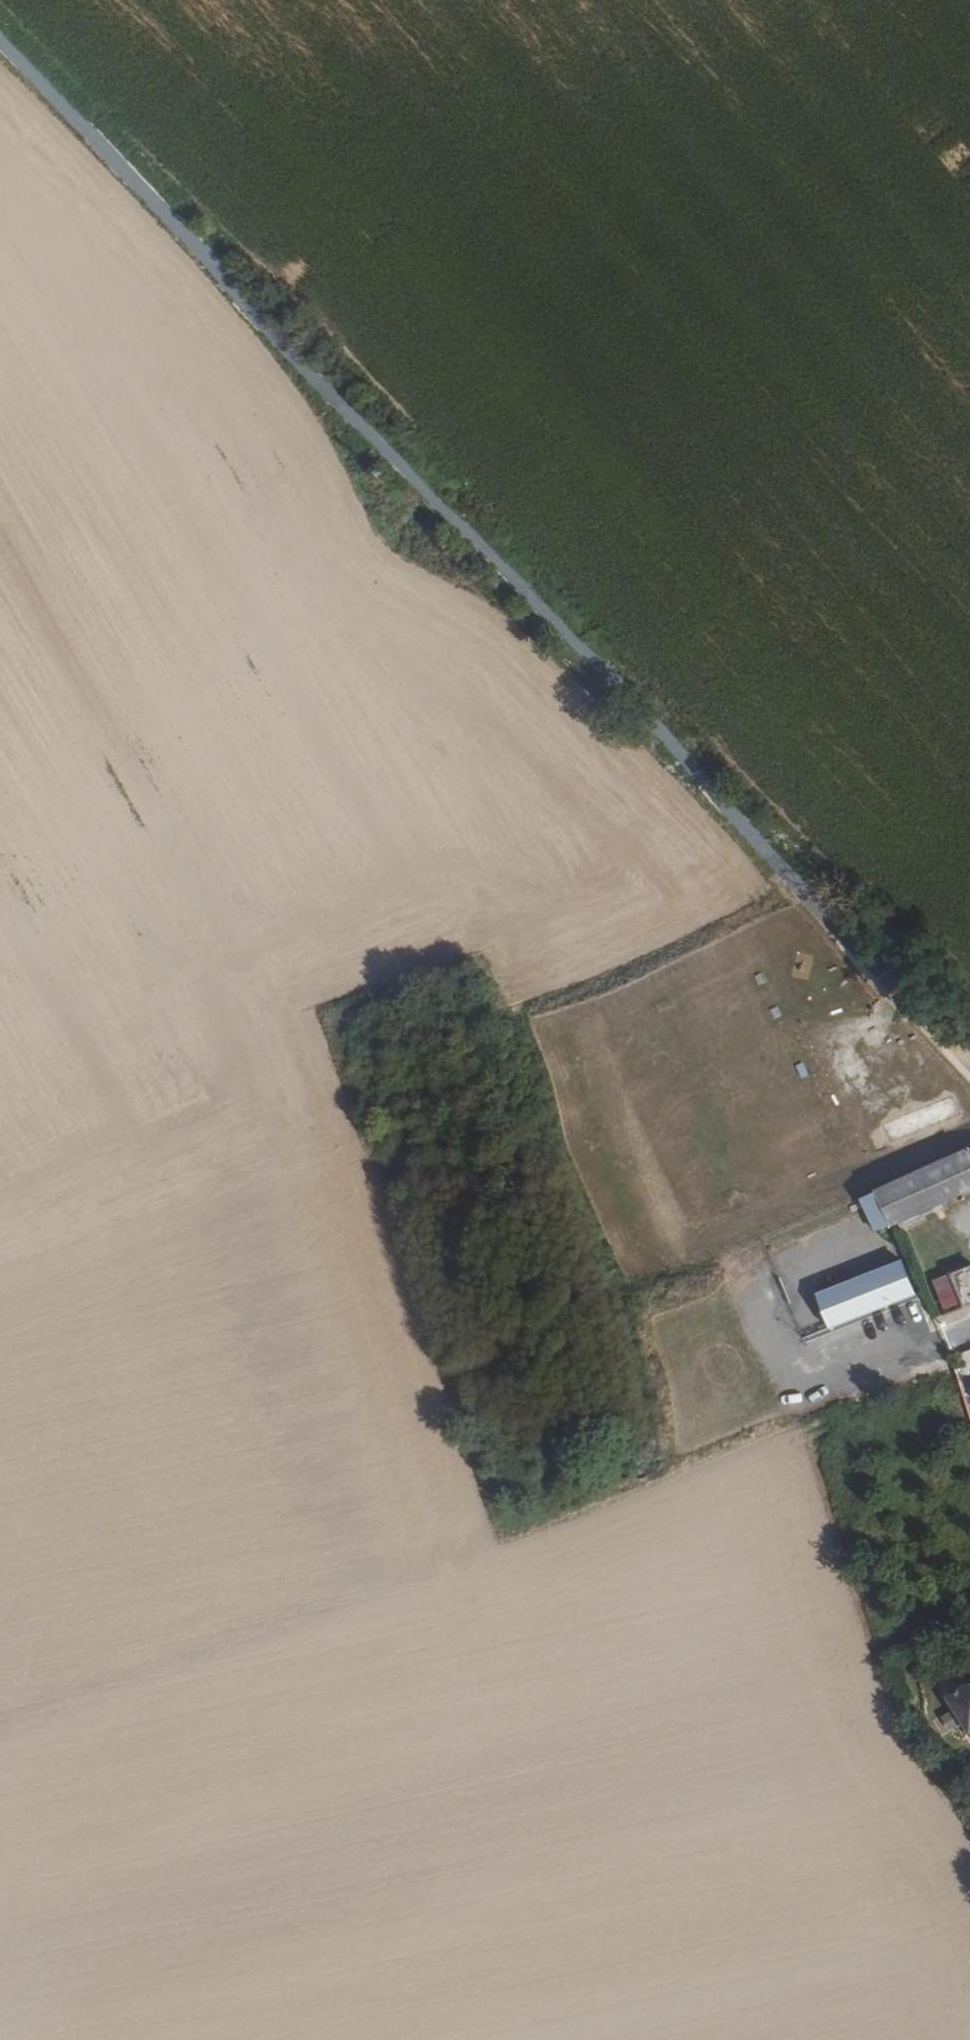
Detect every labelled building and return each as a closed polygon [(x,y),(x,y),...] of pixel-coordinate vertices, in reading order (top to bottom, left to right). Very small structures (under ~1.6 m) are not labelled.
[(876,1185),(888,1217),(969,1185),(969,1147),(876,1185)] [(964,1226),(959,1232),(956,1238),(958,1245),(968,1247),(969,1247),(969,1224),(964,1226)] [(969,1298),(969,1260),(948,1268),(958,1302),(969,1298)] [(808,1293),(821,1329),(910,1298),(897,1261),(808,1293)] [(943,1689),(966,1725),(969,1723),(969,1671),(943,1689)]
